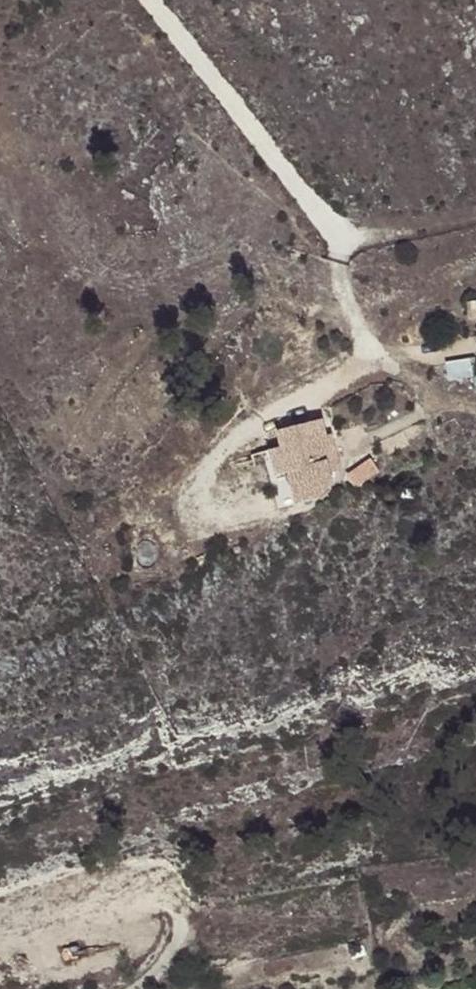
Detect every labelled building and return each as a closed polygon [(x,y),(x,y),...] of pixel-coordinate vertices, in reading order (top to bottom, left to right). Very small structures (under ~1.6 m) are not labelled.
[(327,437),(334,436),(329,417),(323,419),(327,437)] [(323,419),(278,429),(281,445),(269,449),(276,474),(287,471),(296,502),(316,497),(335,482),(330,459),(340,457),(335,436),(334,436),(327,437),(323,419)] [(375,460),(352,474),(358,483),(381,469),(375,460)]
